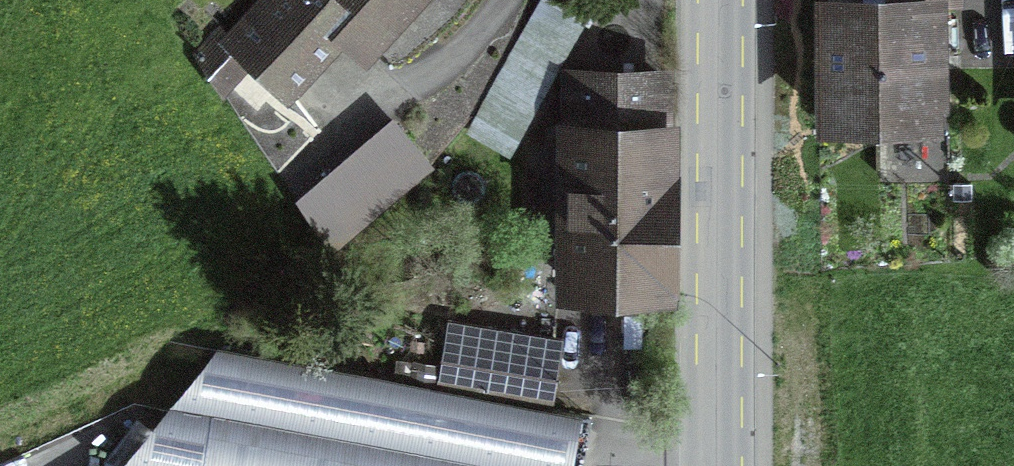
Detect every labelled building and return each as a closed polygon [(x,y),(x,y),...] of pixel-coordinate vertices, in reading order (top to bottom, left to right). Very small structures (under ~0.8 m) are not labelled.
[(234,42),(290,94),(344,35),(366,55),(417,0),(273,0),(234,42)] [(892,5),(828,6),(829,121),(929,120),(926,0),(892,0),(892,5)] [(663,287),(660,78),(572,78),(572,287),(663,287)] [(300,204),(330,248),(428,164),(395,123),(300,204)] [(456,331),(447,390),(486,396),(490,367),(550,376),(554,347),(456,331)] [(527,407),(220,349),(125,465),(516,465),(527,407)] [(490,367),(486,396),(545,404),(550,376),(490,367)]
